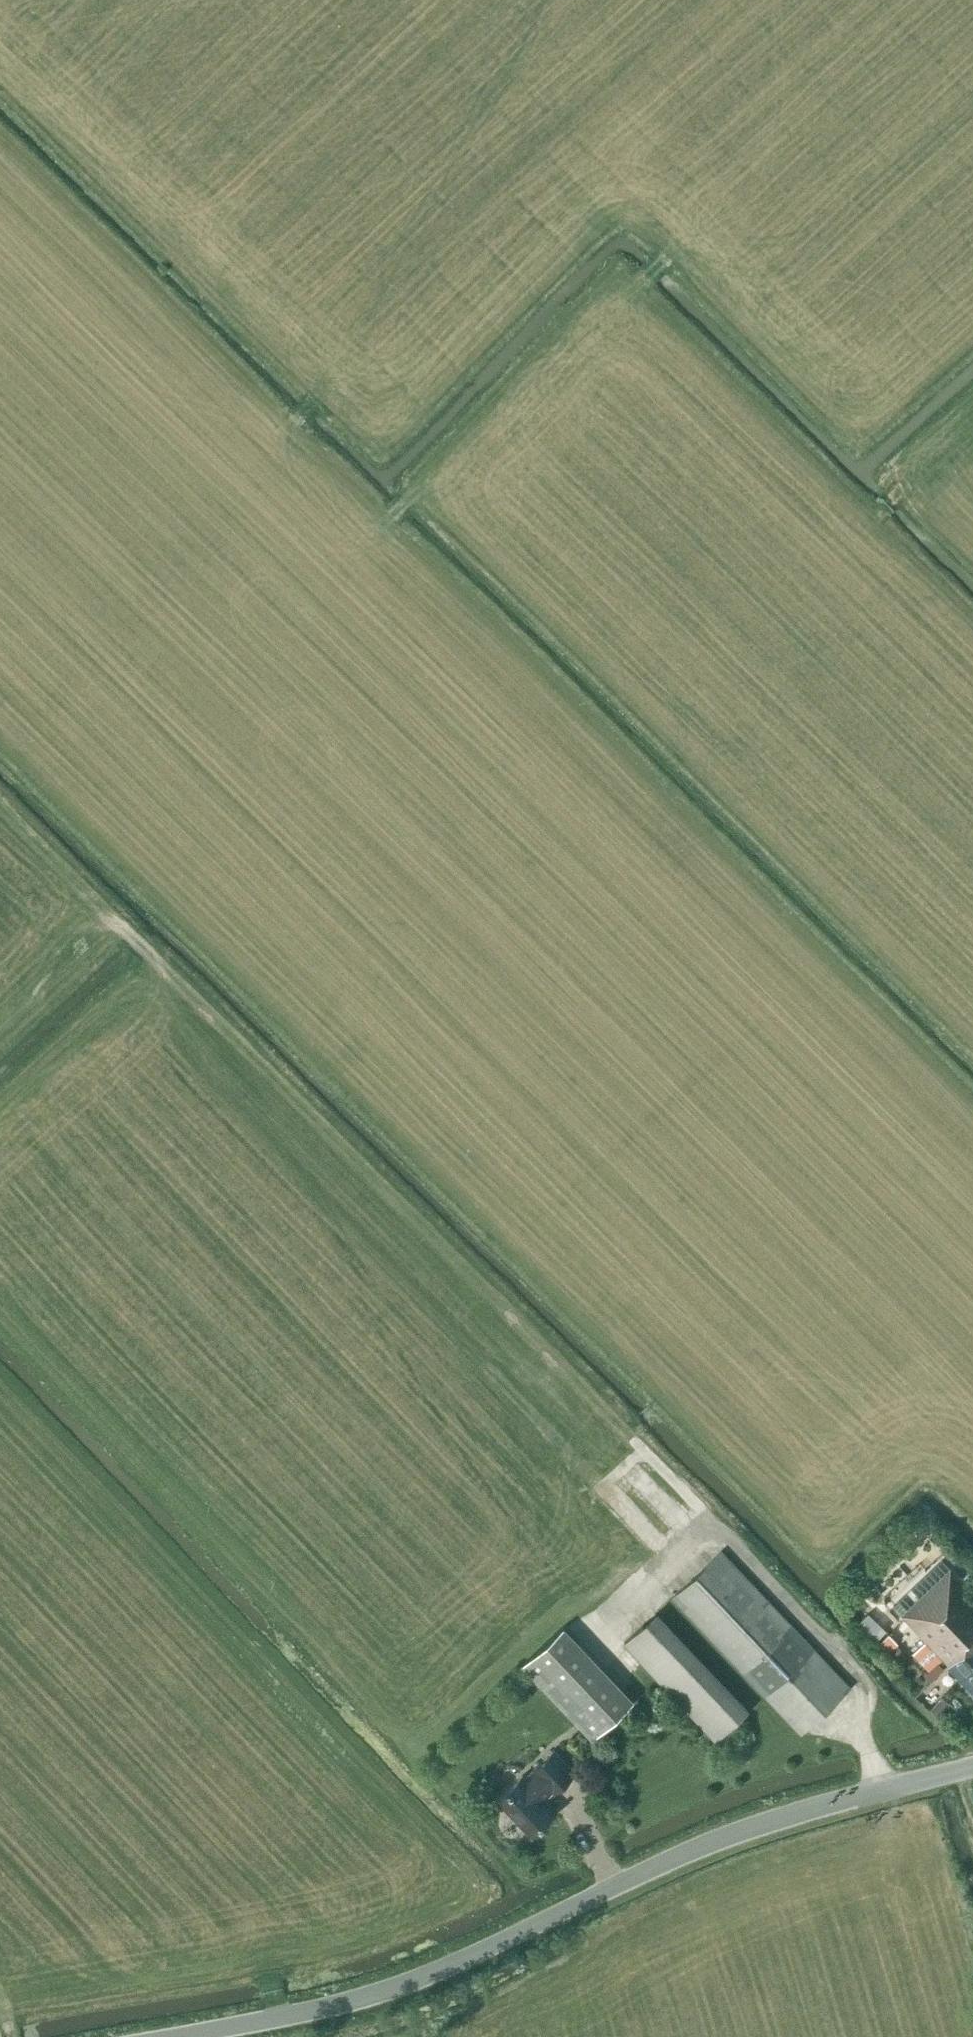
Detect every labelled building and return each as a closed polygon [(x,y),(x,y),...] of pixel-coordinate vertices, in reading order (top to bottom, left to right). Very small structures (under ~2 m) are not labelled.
[(671,1597),(800,1732),(848,1687),(719,1551),(671,1597)] [(900,1614),(948,1665),(947,1666),(972,1693),(972,1591),(950,1567),(900,1614)] [(860,1617),(880,1632),(894,1615),(875,1599),(860,1617)] [(654,1613),(623,1643),(631,1652),(639,1660),(640,1661),(715,1740),(746,1710),(654,1613)] [(520,1667),(592,1739),(632,1700),(561,1629),(520,1667)] [(889,1633),(879,1642),(888,1652),(898,1643),(889,1633)] [(631,1652),(623,1660),(632,1669),(640,1661),(639,1660),(631,1652)] [(943,1697),(930,1708),(936,1714),(948,1702),(943,1697)] [(553,1750),(532,1769),(533,1770),(524,1778),(521,1775),(496,1799),(530,1834),(555,1810),(542,1797),(551,1789),(553,1791),(574,1772),(553,1750)]
